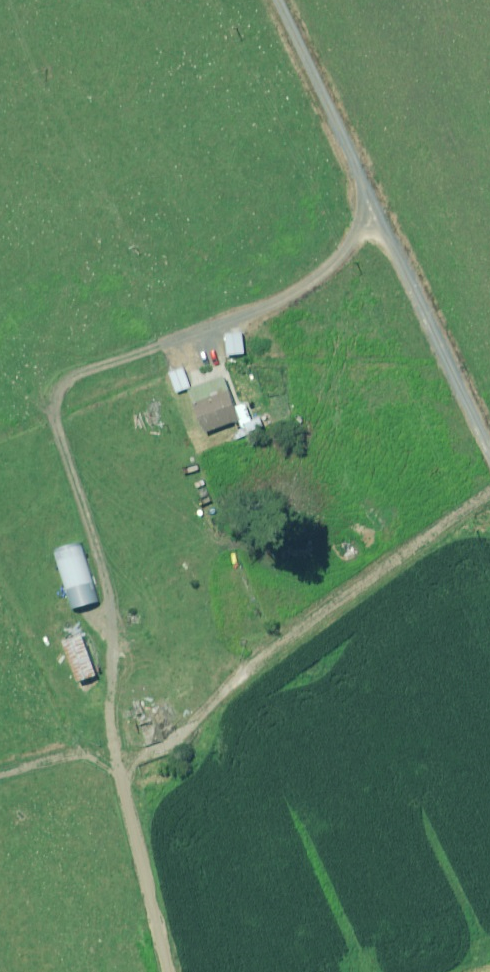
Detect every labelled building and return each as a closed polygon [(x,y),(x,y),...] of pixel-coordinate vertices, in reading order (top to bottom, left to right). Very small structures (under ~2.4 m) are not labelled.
[(250,355),(249,333),(231,334),(232,355),(250,355)] [(196,389),(189,369),(174,373),(181,393),(196,389)] [(243,440),(254,437),(252,432),(270,426),(266,415),(256,418),(251,404),(242,406),(232,377),(195,389),(210,433),(237,424),(243,440)] [(104,602),(85,544),(58,552),(76,611),(104,602)] [(101,676),(87,635),(68,642),(83,683),(101,676)]
